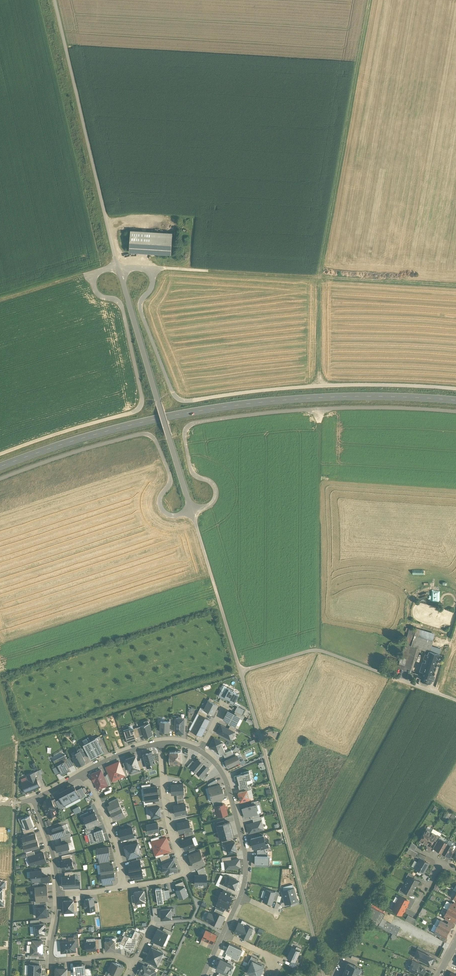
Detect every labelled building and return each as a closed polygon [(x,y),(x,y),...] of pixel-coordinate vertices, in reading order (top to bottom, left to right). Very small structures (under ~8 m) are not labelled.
[(172,233),(130,230),(129,252),(171,255),(172,233)] [(416,601),(410,620),(442,631),(449,627),(452,613),(416,601)] [(397,667),(409,670),(407,677),(413,679),(415,672),(412,671),(419,648),(420,646),(413,643),(415,638),(407,635),(397,667)] [(420,646),(419,648),(427,651),(427,650),(429,651),(430,651),(433,640),(416,635),(415,638),(413,643),(420,646)] [(434,670),(439,654),(430,651),(429,651),(423,671),(424,672),(432,674),(433,674),(434,670)] [(432,674),(424,672),(421,679),(429,682),(432,674)] [(225,692),(221,690),(218,695),(225,699),(226,697),(224,697),(229,689),(233,691),(234,690),(228,687),(225,692)] [(233,691),(229,689),(224,697),(226,697),(235,702),(239,694),(233,691)] [(209,701),(204,709),(208,712),(213,714),(217,705),(209,701)] [(238,704),(235,711),(236,711),(243,715),(245,710),(240,707),(240,705),(238,704)] [(234,714),(228,711),(224,719),(230,722),(235,725),(239,718),(239,717),(234,714)] [(196,723),(205,728),(210,720),(205,717),(200,715),(196,723)] [(184,718),(176,718),(176,723),(175,732),(184,732),(184,725),(184,718)] [(144,734),(145,737),(153,735),(148,720),(144,721),(145,724),(141,725),(141,726),(144,734)] [(169,721),(161,721),(160,731),(169,732),(169,724),(169,721)] [(201,736),(205,728),(196,723),(192,731),(199,734),(201,736)] [(217,732),(231,740),(235,732),(229,729),(221,725),(217,732)] [(129,728),(123,730),(127,743),(137,740),(136,737),(133,728),(130,729),(129,728)] [(199,734),(192,731),(192,730),(190,729),(188,733),(197,737),(199,734)] [(96,737),(90,741),(97,755),(104,751),(96,737)] [(223,742),(214,738),(210,746),(218,751),(220,755),(223,754),(226,753),(222,745),(223,742)] [(90,741),(83,744),(91,758),(97,755),(90,741)] [(83,756),(80,750),(79,751),(75,753),(76,754),(73,756),(77,764),(81,762),(81,763),(85,761),(83,756)] [(181,750),(175,751),(175,752),(170,752),(170,757),(169,757),(170,763),(174,763),(173,762),(182,761),(181,752),(181,750)] [(144,754),(143,754),(144,757),(147,765),(147,767),(152,765),(151,764),(155,763),(154,758),(155,757),(154,754),(153,755),(152,751),(148,753),(147,752),(146,753),(146,752),(144,753),(144,754)] [(65,754),(54,760),(62,774),(70,770),(69,767),(66,762),(68,761),(67,758),(65,754)] [(136,755),(126,759),(127,761),(129,768),(130,772),(140,768),(137,760),(136,755)] [(228,759),(226,760),(228,766),(239,762),(240,761),(237,755),(236,755),(228,759)] [(198,759),(196,762),(195,762),(191,767),(196,772),(204,763),(198,759)] [(122,767),(119,761),(113,764),(119,777),(125,775),(122,767)] [(209,768),(204,763),(196,772),(201,776),(202,776),(206,771),(209,768)] [(113,764),(106,766),(109,773),(112,780),(113,780),(119,777),(113,764)] [(34,772),(37,780),(43,778),(39,770),(34,772)] [(101,770),(92,774),(98,788),(108,784),(104,776),(101,770)] [(238,779),(240,786),(247,784),(248,783),(247,780),(251,778),(249,770),(241,773),(241,774),(234,776),(235,780),(238,779)] [(29,780),(22,782),(26,792),(40,786),(37,780),(34,772),(27,775),(29,780)] [(183,784),(171,784),(172,794),(177,793),(184,793),(183,784)] [(218,785),(209,787),(211,794),(223,790),(222,788),(221,788),(220,784),(218,785)] [(74,785),(66,789),(72,800),(79,796),(80,796),(76,790),(74,785)] [(145,794),(158,792),(157,786),(151,787),(144,788),(145,794)] [(82,787),(76,790),(80,796),(79,796),(80,798),(86,795),(82,787)] [(72,800),(66,789),(59,793),(61,798),(64,804),(65,804),(72,800)] [(223,790),(211,794),(212,800),(221,798),(224,798),(222,794),(224,793),(223,790)] [(247,790),(238,792),(241,801),(249,799),(247,790)] [(158,792),(145,794),(146,801),(153,800),(159,799),(158,792)] [(51,797),(45,800),(45,801),(44,800),(43,804),(44,804),(43,805),(46,810),(48,813),(47,814),(49,817),(54,814),(52,810),(56,808),(55,807),(52,800),(51,797)] [(64,804),(61,798),(56,801),(58,806),(60,808),(66,805),(65,804),(64,804)] [(108,806),(111,812),(121,807),(119,801),(111,805),(108,806)] [(178,804),(173,806),(175,814),(187,812),(185,803),(178,804)] [(223,804),(216,806),(217,811),(219,815),(227,813),(226,806),(225,803),(223,804)] [(252,805),(243,808),(245,817),(250,816),(258,814),(257,810),(258,809),(257,805),(257,804),(252,805)] [(157,806),(151,807),(151,808),(152,817),(161,815),(160,806),(157,806)] [(121,807),(111,812),(114,818),(116,817),(124,813),(121,807)] [(89,814),(84,816),(84,817),(86,821),(97,817),(95,812),(89,814)] [(30,815),(22,818),(26,829),(31,827),(34,825),(30,815)] [(97,817),(86,821),(88,826),(88,827),(94,824),(99,822),(97,817)] [(254,822),(247,824),(249,833),(264,829),(261,820),(254,822)] [(189,821),(177,823),(179,832),(184,831),(191,830),(191,829),(189,821)] [(157,822),(147,824),(149,832),(159,830),(157,822)] [(217,825),(218,828),(219,832),(232,828),(230,822),(225,823),(217,825)] [(63,825),(53,829),(54,832),(53,832),(54,837),(60,835),(66,833),(65,828),(64,829),(63,825)] [(132,827),(119,830),(121,839),(127,837),(134,835),(132,827)] [(232,828),(219,832),(220,839),(221,838),(229,837),(233,835),(232,828)] [(106,839),(102,829),(95,831),(88,834),(91,844),(106,839)] [(431,832),(425,829),(420,840),(420,841),(421,842),(423,842),(425,843),(431,832)] [(431,832),(425,843),(427,844),(427,845),(428,846),(429,846),(430,845),(430,846),(433,840),(436,835),(431,832)] [(35,833),(23,836),(25,843),(37,840),(35,833)] [(260,846),(265,844),(263,835),(251,839),(253,847),(260,846)] [(152,841),(153,848),(169,844),(167,837),(159,839),(152,841)] [(192,837),(182,841),(185,849),(195,846),(192,837)] [(37,840),(25,843),(24,843),(26,850),(39,846),(37,840)] [(439,842),(436,849),(442,852),(447,843),(441,840),(439,842)] [(232,842),(226,844),(227,851),(228,853),(237,850),(235,841),(232,842)] [(69,847),(68,842),(62,843),(56,845),(57,850),(58,850),(59,853),(69,850),(69,847)] [(133,843),(124,845),(126,852),(138,848),(137,842),(133,843)] [(417,845),(412,842),(409,848),(414,850),(417,845)] [(447,843),(442,852),(448,856),(452,849),(453,847),(447,843)] [(163,853),(171,851),(169,844),(153,848),(155,855),(163,853)] [(108,847),(96,848),(97,856),(99,855),(108,854),(109,854),(108,847)] [(138,848),(126,852),(127,858),(136,856),(140,855),(138,848)] [(190,854),(189,855),(192,861),(202,857),(200,850),(196,852),(190,854)] [(35,854),(29,856),(29,857),(31,864),(31,865),(37,863),(38,864),(46,861),(45,857),(43,852),(35,854)] [(426,856),(418,852),(415,856),(420,859),(420,858),(423,860),(426,856)] [(160,856),(163,864),(163,863),(171,860),(169,854),(164,855),(160,856)] [(257,856),(255,856),(255,864),(270,865),(270,856),(268,856),(257,856)] [(202,857),(192,861),(194,868),(195,867),(201,865),(205,863),(202,857)] [(63,860),(61,860),(63,869),(73,867),(71,858),(63,860)] [(423,860),(420,858),(420,859),(418,863),(418,864),(416,868),(424,872),(429,863),(423,860)] [(171,860),(163,863),(164,867),(163,867),(164,871),(166,870),(167,874),(169,873),(177,870),(175,867),(177,866),(175,862),(174,863),(173,859),(171,860)] [(231,860),(224,861),(225,869),(240,867),(239,859),(231,860)] [(140,862),(132,864),(129,864),(130,871),(141,868),(140,862)] [(110,865),(101,866),(102,873),(114,871),(113,864),(110,865)] [(141,868),(130,871),(131,877),(134,876),(143,875),(141,868)] [(42,870),(31,871),(32,881),(40,880),(43,879),(42,876),(42,870)] [(114,871),(102,873),(103,880),(112,879),(115,878),(114,871)] [(65,876),(62,876),(63,882),(64,882),(64,887),(80,886),(80,880),(75,880),(75,875),(73,875),(65,876)] [(199,875),(195,875),(196,884),(207,884),(207,875),(206,875),(199,875)] [(229,886),(235,889),(239,881),(229,876),(227,877),(224,876),(221,883),(229,886)] [(414,878),(409,876),(409,878),(406,883),(415,888),(419,881),(414,878)] [(178,889),(185,886),(183,881),(176,884),(178,889)] [(415,888),(406,883),(403,888),(402,890),(406,892),(411,895),(415,888)] [(38,886),(35,886),(36,893),(48,892),(47,885),(38,886)] [(178,889),(176,890),(180,898),(188,895),(185,886),(178,889)] [(162,888),(156,889),(158,903),(164,902),(164,899),(162,890),(162,888)] [(297,901),(297,900),(294,888),(293,888),(283,891),(282,891),(285,904),(290,903),(297,901)] [(145,901),(144,890),(135,892),(135,895),(136,902),(145,901)] [(275,892),(266,890),(263,900),(272,903),(273,900),(275,892)] [(48,892),(36,893),(37,900),(40,900),(48,899),(48,892)] [(222,892),(221,892),(218,897),(219,897),(229,902),(232,897),(230,896),(222,892)] [(402,897),(401,896),(399,896),(398,898),(398,899),(396,903),(405,907),(408,901),(402,898),(402,897)] [(226,907),(228,908),(230,902),(229,902),(219,897),(217,903),(226,907)] [(93,898),(85,899),(86,903),(85,903),(85,907),(86,907),(87,911),(95,910),(94,902),(93,898)] [(73,900),(64,901),(64,911),(74,911),(74,902),(73,900)] [(405,907),(396,903),(394,907),(393,907),(392,909),(393,910),(394,911),(395,911),(401,914),(405,907)] [(451,903),(448,909),(455,913),(455,905),(453,904),(451,903)] [(36,907),(37,916),(47,915),(49,915),(48,911),(47,911),(46,906),(38,907),(36,907)] [(161,907),(152,908),(154,917),(161,916),(161,910),(161,907)] [(385,914),(371,907),(367,915),(380,922),(382,919),(385,914)] [(171,909),(161,910),(161,916),(162,919),(172,918),(171,909)] [(448,909),(444,915),(446,916),(454,920),(454,921),(455,917),(455,913),(448,909)] [(222,915),(214,911),(213,914),(209,913),(206,920),(220,927),(225,916),(222,915)] [(400,928),(382,919),(380,922),(367,915),(365,919),(396,935),(400,928)] [(447,924),(441,920),(437,926),(448,932),(451,926),(447,924)] [(40,924),(34,924),(34,926),(35,934),(45,933),(45,930),(45,926),(44,923),(40,924)] [(239,923),(234,932),(248,939),(253,928),(246,925),(245,926),(241,923),(239,923)] [(448,932),(437,926),(434,932),(441,936),(444,938),(445,937),(448,932)] [(158,928),(155,934),(166,939),(168,934),(168,933),(163,931),(158,928)] [(212,943),(216,935),(206,930),(202,938),(210,941),(212,943)] [(140,933),(135,931),(130,941),(127,940),(124,945),(128,947),(128,949),(132,951),(133,948),(134,949),(138,940),(137,940),(140,933)] [(163,945),(166,939),(155,934),(152,940),(155,941),(163,945)] [(120,943),(124,945),(127,940),(129,937),(124,935),(121,941),(120,943)] [(110,941),(105,941),(106,950),(115,949),(115,948),(115,942),(116,942),(116,938),(109,938),(110,941)] [(210,941),(202,938),(200,943),(207,947),(210,941)] [(43,941),(33,940),(33,944),(33,947),(31,947),(31,952),(32,952),(32,954),(37,955),(43,955),(43,948),(42,948),(42,945),(43,945),(43,941)] [(74,941),(61,942),(62,952),(76,951),(75,947),(75,941),(74,941)] [(87,942),(85,942),(86,951),(96,950),(96,948),(95,941),(87,942)] [(232,956),(238,959),(242,950),(229,944),(226,952),(227,952),(232,954),(231,956),(232,956)] [(157,950),(152,947),(149,953),(160,959),(163,952),(157,950)] [(295,960),(300,950),(292,947),(287,956),(293,959),(295,960)] [(431,956),(422,951),(422,952),(418,950),(418,951),(417,951),(415,955),(416,955),(415,956),(419,958),(427,963),(428,962),(427,962),(430,956),(431,956)] [(160,959),(149,953),(146,960),(152,962),(158,965),(160,959)] [(256,959),(252,957),(252,956),(248,964),(250,965),(253,961),(255,962),(256,961),(256,959)] [(430,956),(427,962),(428,962),(433,965),(436,959),(430,956)] [(218,964),(230,970),(231,971),(233,965),(227,963),(220,959),(218,964)] [(295,960),(293,959),(289,965),(296,968),(299,962),(295,960)] [(112,961),(108,971),(109,972),(117,975),(118,975),(120,975),(124,967),(121,965),(120,965),(117,964),(116,963),(112,961)] [(253,961),(250,965),(247,972),(254,975),(256,975),(259,975),(260,973),(259,972),(260,969),(262,970),(265,965),(256,961),(255,962),(253,961)] [(348,963),(342,975),(359,975),(362,969),(348,963)] [(30,964),(29,964),(29,974),(40,974),(40,971),(41,971),(41,967),(40,967),(40,964),(39,964),(30,964)] [(82,964),(73,965),(74,975),(79,975),(83,975),(86,975),(85,968),(83,968),(82,964)] [(220,971),(228,974),(230,970),(218,964),(216,969),(220,971)] [(420,966),(414,964),(411,971),(411,972),(414,972),(419,974),(422,975),(423,972),(424,972),(426,968),(420,966)] [(143,965),(140,970),(138,969),(136,973),(143,975),(152,975),(155,971),(148,968),(149,967),(147,967),(143,965)] [(60,968),(56,967),(56,975),(67,975),(67,970),(67,968),(63,968),(60,968)]
